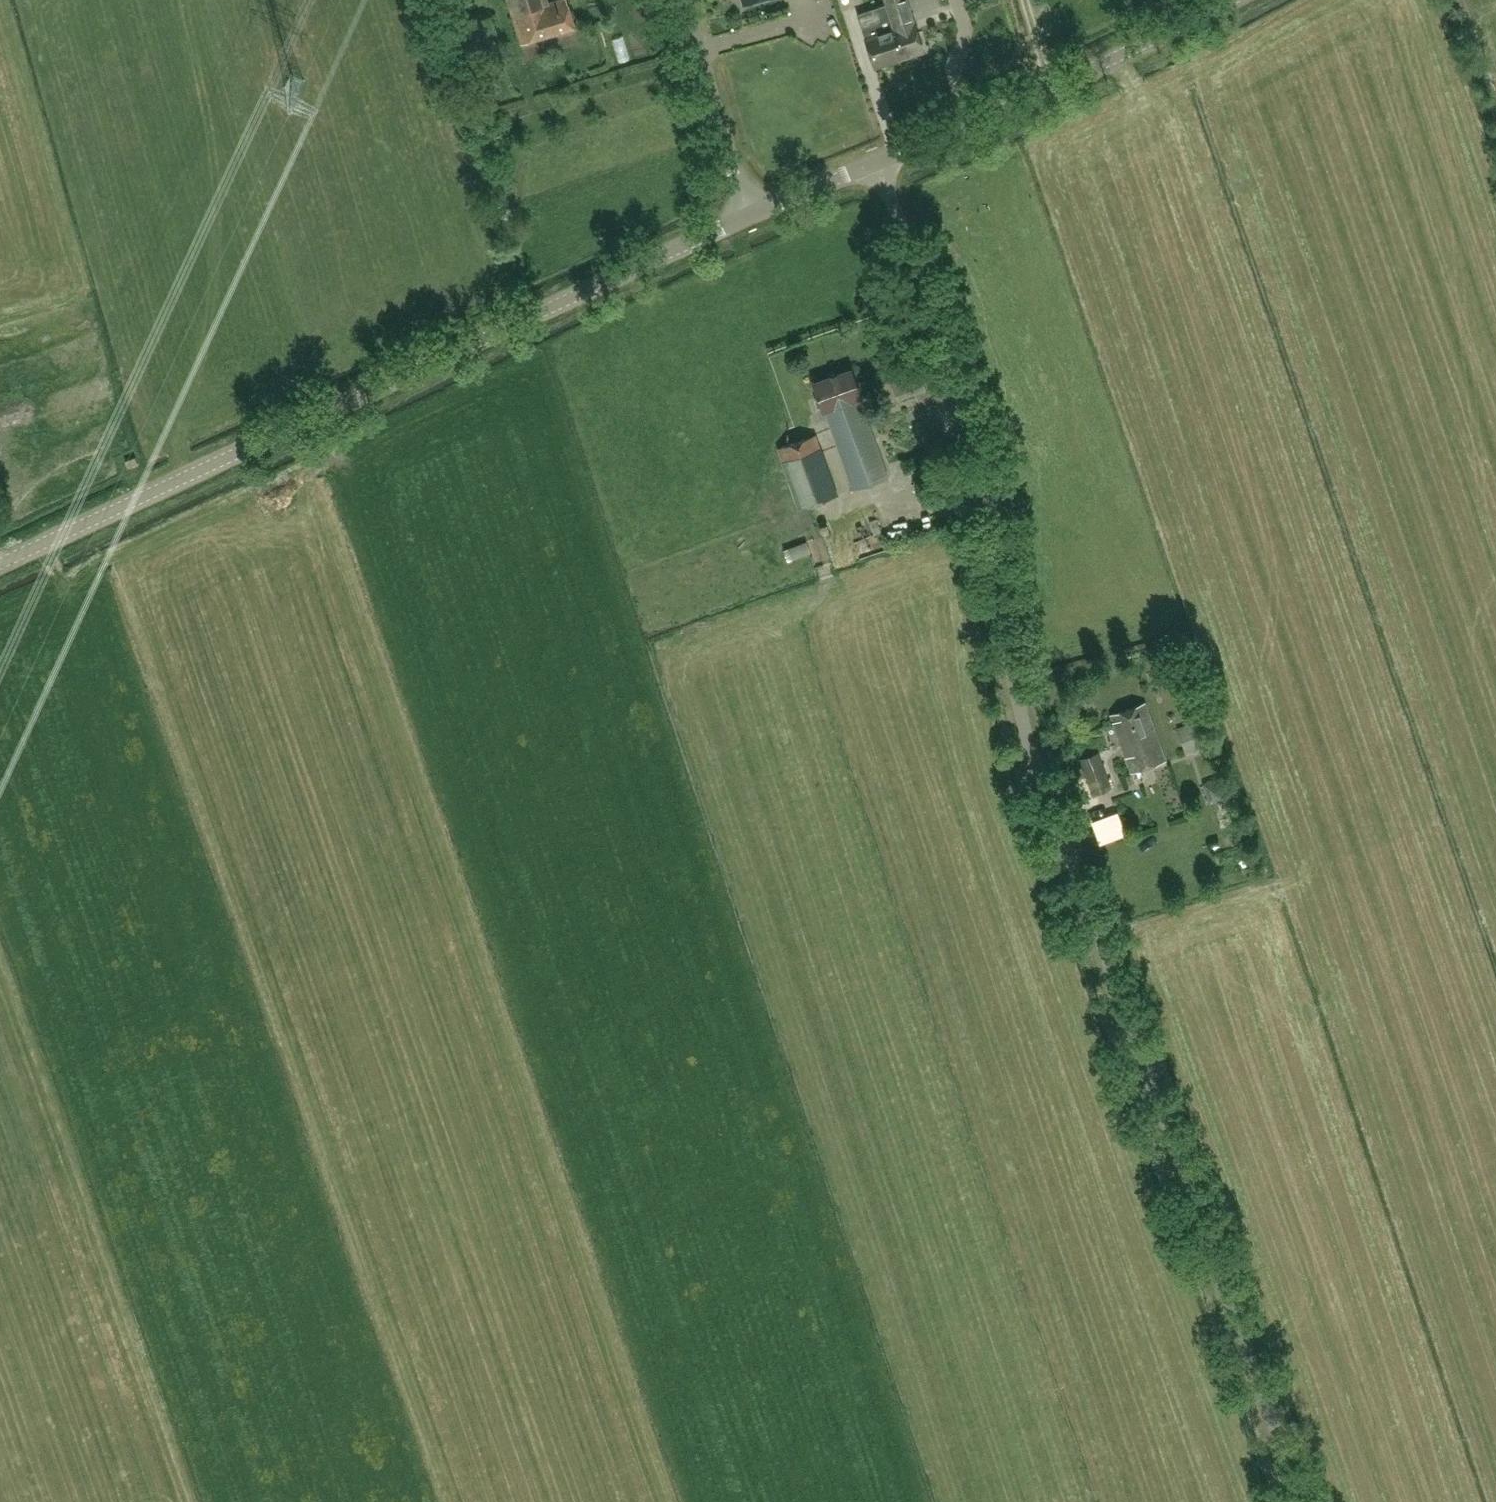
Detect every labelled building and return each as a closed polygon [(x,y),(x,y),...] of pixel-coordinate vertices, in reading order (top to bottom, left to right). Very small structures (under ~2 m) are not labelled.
[(521,43),(575,29),(567,0),(564,0),(550,4),(549,0),(509,0),(521,43)] [(892,62),(923,52),(907,0),(886,0),(887,4),(895,29),(899,44),(887,48),(892,62)] [(857,14),(865,39),(874,68),(892,62),(887,48),(899,44),(895,29),(887,4),(857,14)] [(824,410),(852,490),(888,478),(860,398),(862,397),(852,369),(814,383),(823,411),(824,410)] [(815,434),(775,449),(797,510),(837,496),(815,434)] [(857,551),(875,543),(869,530),(851,538),(857,551)] [(806,542),(783,551),(787,562),(810,554),(806,542)] [(1167,760),(1146,702),(1109,715),(1130,773),(1164,761),(1167,760)] [(1177,727),(1187,754),(1210,746),(1201,719),(1177,727)] [(1079,759),(1092,795),(1112,788),(1099,752),(1079,759)] [(1227,775),(1203,783),(1210,804),(1234,796),(1227,775)]
